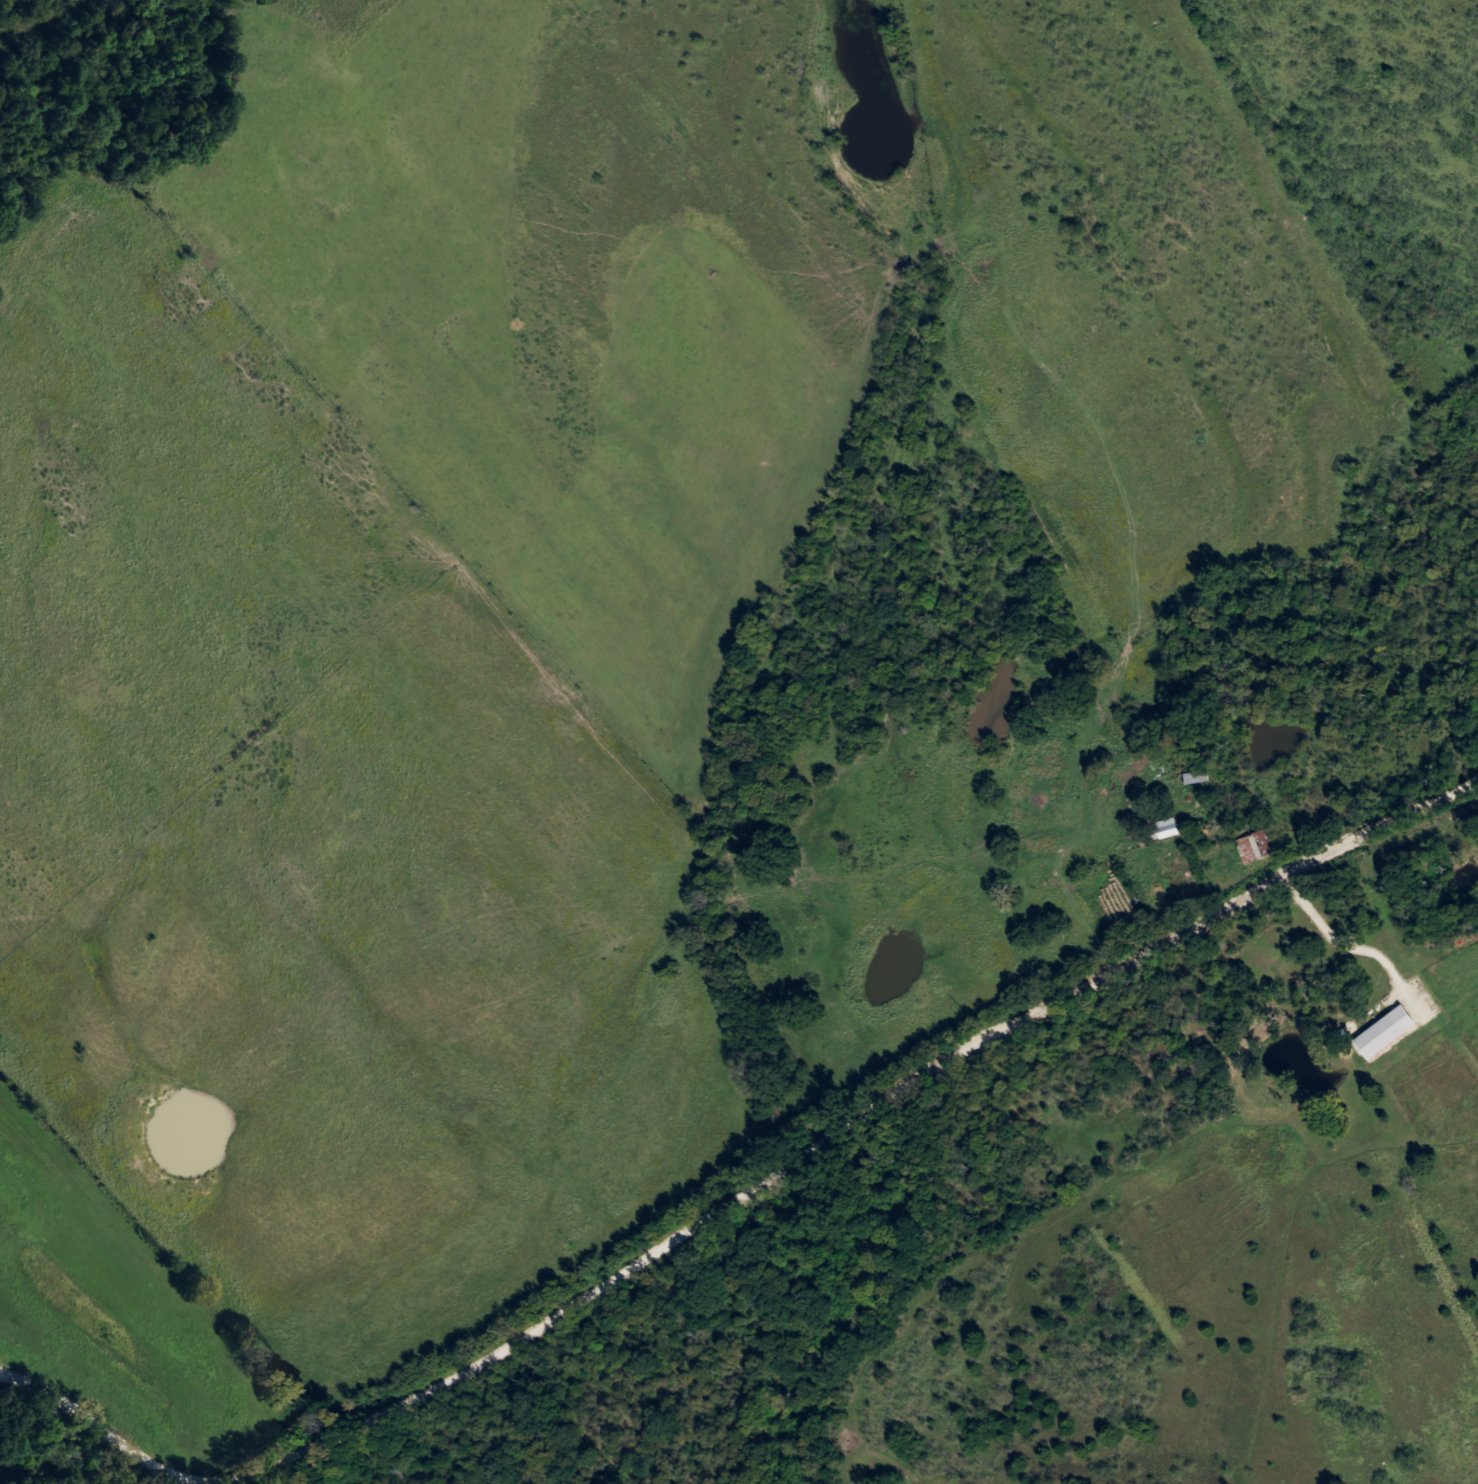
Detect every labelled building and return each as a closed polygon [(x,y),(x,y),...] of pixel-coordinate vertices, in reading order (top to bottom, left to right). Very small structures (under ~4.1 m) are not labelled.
[(1245,866),(1279,856),(1272,831),(1238,841),(1245,866)] [(1359,1041),(1372,1061),(1420,1028),(1407,1009),(1359,1041)]
